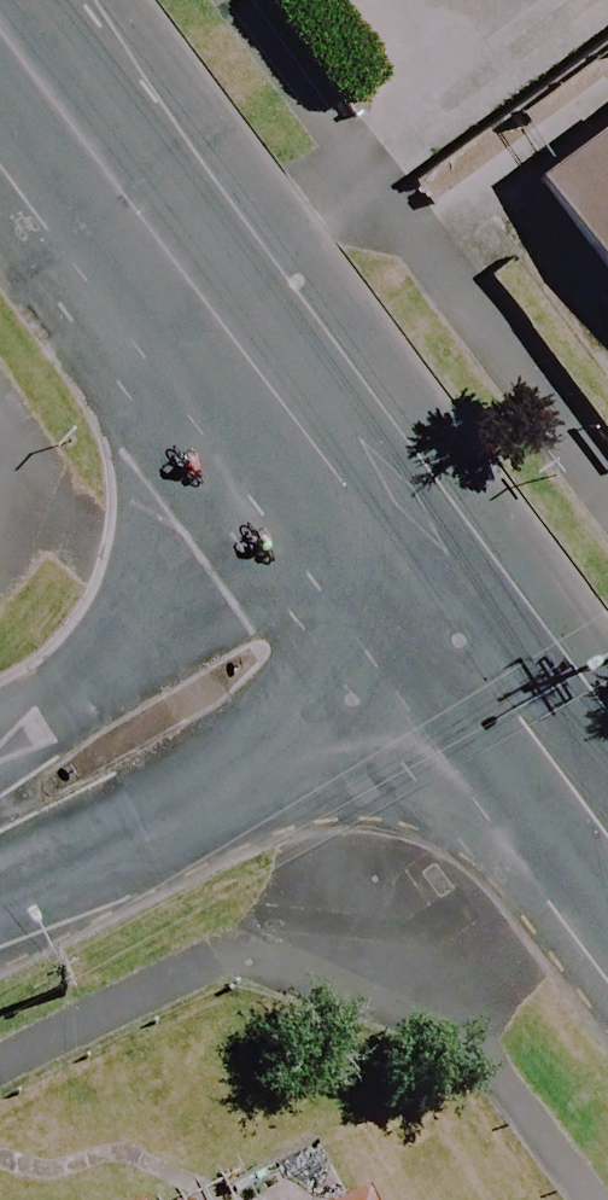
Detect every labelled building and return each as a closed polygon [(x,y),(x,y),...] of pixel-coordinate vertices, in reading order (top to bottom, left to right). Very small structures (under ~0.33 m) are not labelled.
[(503,215),(607,349),(607,133),(503,215)]
